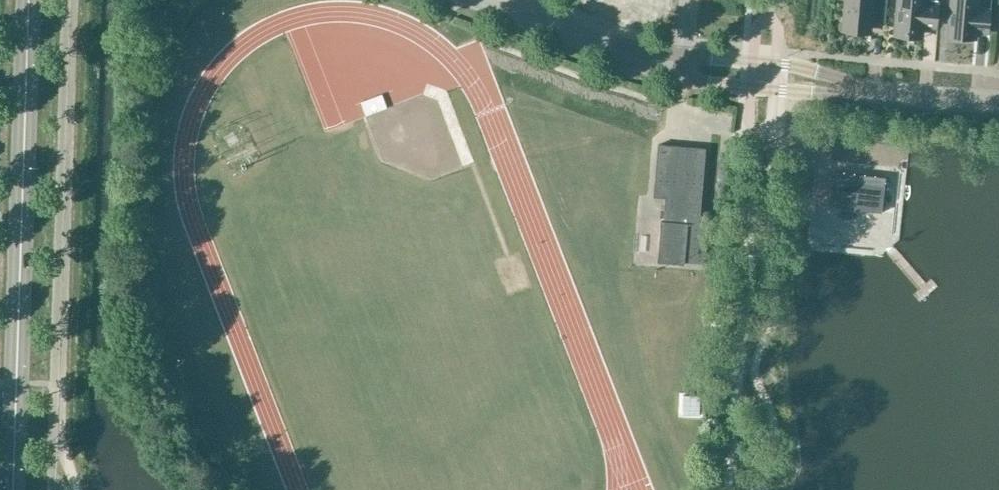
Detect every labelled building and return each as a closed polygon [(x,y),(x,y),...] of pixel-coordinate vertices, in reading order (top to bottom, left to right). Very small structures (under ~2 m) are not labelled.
[(886,0),(845,0),(843,28),(869,31),(870,22),(884,23),(886,0)] [(939,0),(897,0),(895,33),(921,35),(922,26),(936,28),(939,0)] [(991,0),(951,0),(947,38),(974,40),(975,31),(988,32),(991,0)] [(353,113),(370,108),(366,93),(349,98),(353,113)] [(703,263),(707,216),(699,215),(705,149),(657,145),(654,196),(665,197),(663,220),(661,220),(657,261),(684,263),(684,261),(703,263)] [(892,214),(895,189),(883,188),(884,177),(832,171),(829,207),(892,214)]
